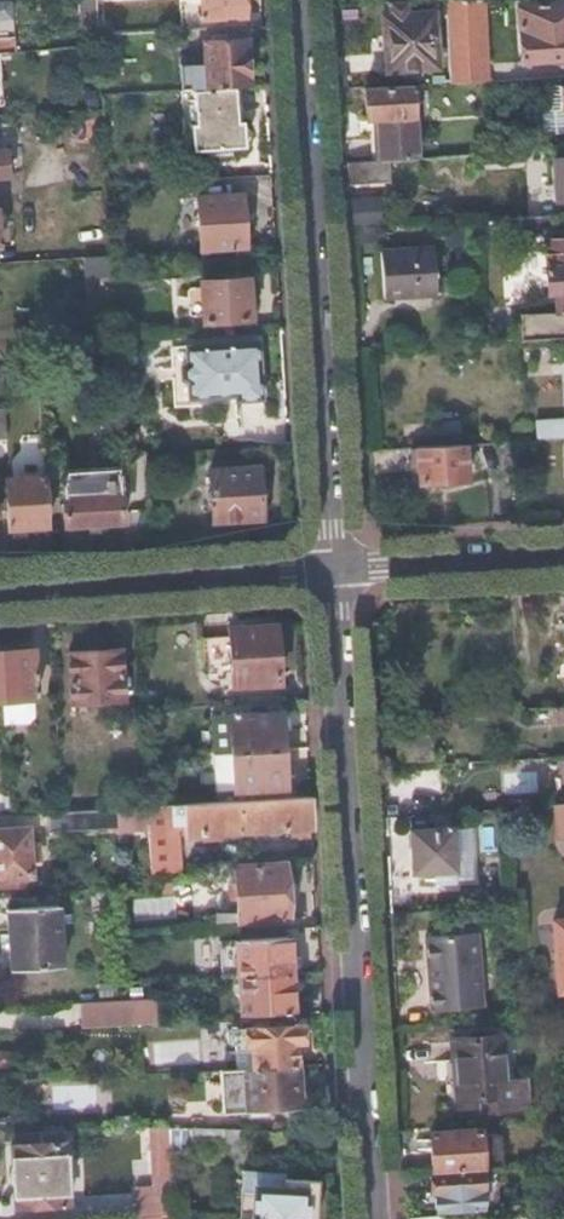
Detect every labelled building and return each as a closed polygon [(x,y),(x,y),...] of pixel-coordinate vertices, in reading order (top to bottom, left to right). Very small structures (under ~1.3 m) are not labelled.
[(106,35),(104,0),(97,0),(100,35),(106,35)] [(106,35),(191,30),(189,3),(196,3),(195,0),(104,0),(106,35)] [(203,18),(245,16),(244,0),(202,0),(203,18)] [(409,0),(401,0),(388,1),(389,18),(384,18),(387,69),(437,66),(434,14),(410,16),(409,0)] [(449,79),(491,77),(488,0),(445,0),(449,79)] [(520,5),(523,62),(563,59),(563,3),(520,5)] [(236,88),(250,87),(248,39),(203,41),(206,89),(236,88)] [(560,85),(560,94),(542,95),(545,134),(563,133),(563,84),(560,85)] [(413,85),(366,87),(367,120),(377,120),(380,159),(387,159),(418,157),(413,85)] [(560,94),(560,85),(542,86),(542,95),(560,94)] [(238,121),(236,88),(206,89),(194,90),(196,123),(193,125),(195,149),(208,148),(208,156),(232,155),(232,146),(245,146),(245,143),(250,139),(249,129),(244,125),(244,121),(238,121)] [(527,151),(490,153),(481,154),(481,164),(527,161),(527,151)] [(554,158),(557,201),(563,200),(563,158),(554,158)] [(380,159),(345,161),(346,185),(389,183),(387,159),(380,159)] [(248,249),(244,195),(199,198),(202,250),(248,249)] [(383,195),(351,195),(351,223),(383,223),(383,195)] [(560,337),(563,337),(563,240),(546,241),(549,292),(556,292),(560,337)] [(437,295),(434,248),(382,252),(384,298),(437,295)] [(114,272),(113,255),(84,257),(85,278),(114,277),(114,272)] [(250,321),(248,278),(201,281),(203,323),(250,321)] [(549,324),(546,307),(517,311),(520,329),(549,324)] [(261,397),(258,339),(185,344),(186,358),(180,363),(180,376),(188,381),(188,394),(234,391),(235,398),(261,397)] [(537,439),(563,438),(563,422),(537,423),(537,439)] [(465,443),(419,446),(420,482),(466,480),(465,443)] [(121,522),(116,467),(67,470),(63,478),(66,525),(121,522)] [(213,523),(263,520),(261,468),(210,470),(213,523)] [(48,526),(45,477),(6,479),(9,528),(48,526)] [(148,510),(128,510),(130,546),(150,544),(148,510)] [(279,682),(275,625),(230,627),(230,635),(203,636),(205,685),(279,682)] [(0,650),(4,700),(38,698),(35,649),(0,650)] [(124,700),(121,650),(70,653),(74,702),(124,700)] [(529,708),(530,724),(563,722),(563,706),(553,707),(550,707),(529,708)] [(229,716),(231,752),(284,749),(282,713),(229,716)] [(398,746),(431,744),(431,727),(397,728),(398,746)] [(432,761),(431,744),(398,746),(399,763),(432,761)] [(284,749),(231,752),(232,787),(285,784),(284,749)] [(213,786),(226,785),(224,750),(211,751),(213,786)] [(307,825),(312,825),(310,796),(179,803),(181,833),(290,826),(291,831),(307,830),(307,825)] [(148,805),(151,863),(182,862),(181,833),(179,803),(148,805)] [(552,805),(554,836),(563,836),(563,804),(552,805)] [(122,827),(120,807),(64,810),(48,811),(49,831),(122,827)] [(471,878),(467,825),(409,829),(410,870),(435,869),(436,881),(471,878)] [(0,830),(0,876),(2,876),(3,884),(32,882),(32,874),(31,857),(40,857),(39,848),(31,849),(29,828),(0,830)] [(151,863),(152,873),(182,871),(182,862),(151,863)] [(240,920),(286,917),(283,863),(236,865),(240,920)] [(61,965),(57,906),(7,909),(11,968),(61,965)] [(557,991),(563,990),(563,918),(552,919),(557,991)] [(426,937),(432,1009),(483,1005),(477,933),(426,937)] [(239,977),(290,974),(288,937),(237,939),(239,977)] [(292,1010),(290,974),(239,977),(241,1012),(292,1010)] [(161,998),(117,1000),(118,1023),(162,1021),(161,998)] [(115,999),(76,1000),(77,1027),(115,1026),(115,999)] [(554,1015),(556,1050),(563,1050),(563,1015),(554,1015)] [(237,1042),(237,1067),(246,1067),(296,1064),(295,1040),(300,1040),(299,1025),(236,1028),(227,1035),(227,1037),(237,1042)] [(482,1109),(525,1106),(525,1079),(504,1079),(503,1036),(457,1037),(460,1097),(481,1096),(482,1109)] [(296,1064),(246,1067),(249,1113),(266,1112),(266,1104),(298,1102),(296,1064)] [(240,1128),(192,1126),(192,1149),(239,1151),(240,1128)] [(431,1131),(433,1170),(483,1167),(480,1129),(431,1131)] [(42,1131),(13,1133),(13,1145),(11,1145),(13,1206),(68,1204),(66,1142),(42,1143),(42,1131)] [(154,1217),(170,1216),(172,1216),(173,1216),(168,1131),(149,1132),(152,1193),(154,1214),(154,1217)] [(483,1167),(433,1170),(434,1194),(437,1194),(436,1206),(498,1203),(497,1183),(504,1178),(504,1165),(483,1167)] [(252,1218),(316,1218),(317,1178),(282,1176),(281,1187),(254,1186),(252,1218)] [(136,1214),(154,1214),(152,1193),(135,1195),(136,1214)]
